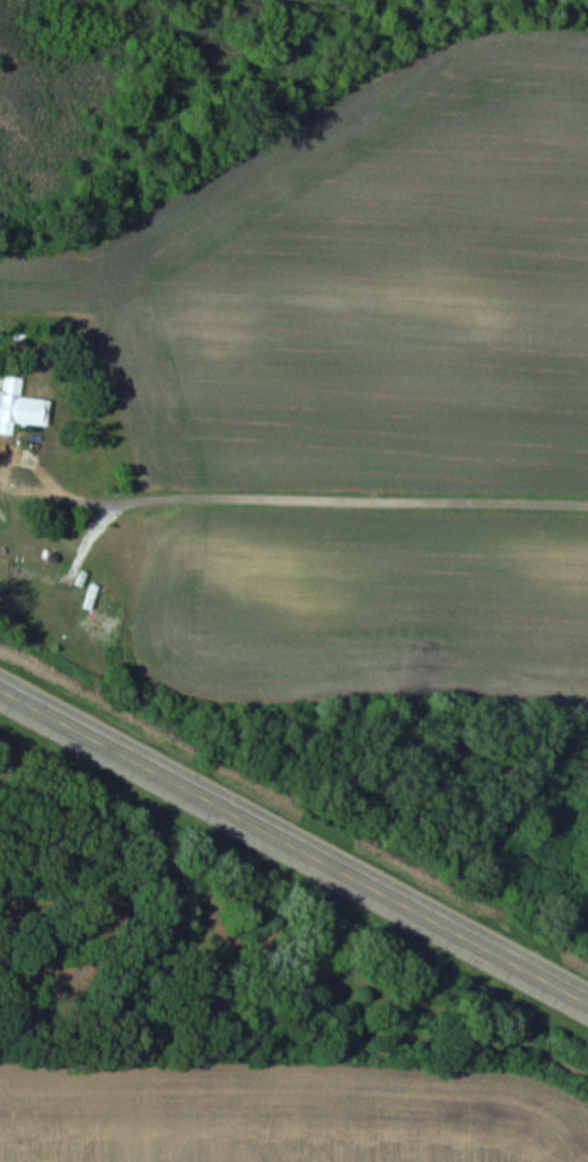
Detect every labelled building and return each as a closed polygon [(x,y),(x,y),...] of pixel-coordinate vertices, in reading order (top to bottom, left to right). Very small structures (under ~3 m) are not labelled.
[(11,435),(13,422),(45,425),(47,399),(19,396),(20,377),(1,375),(0,389),(0,434),(11,435)]
